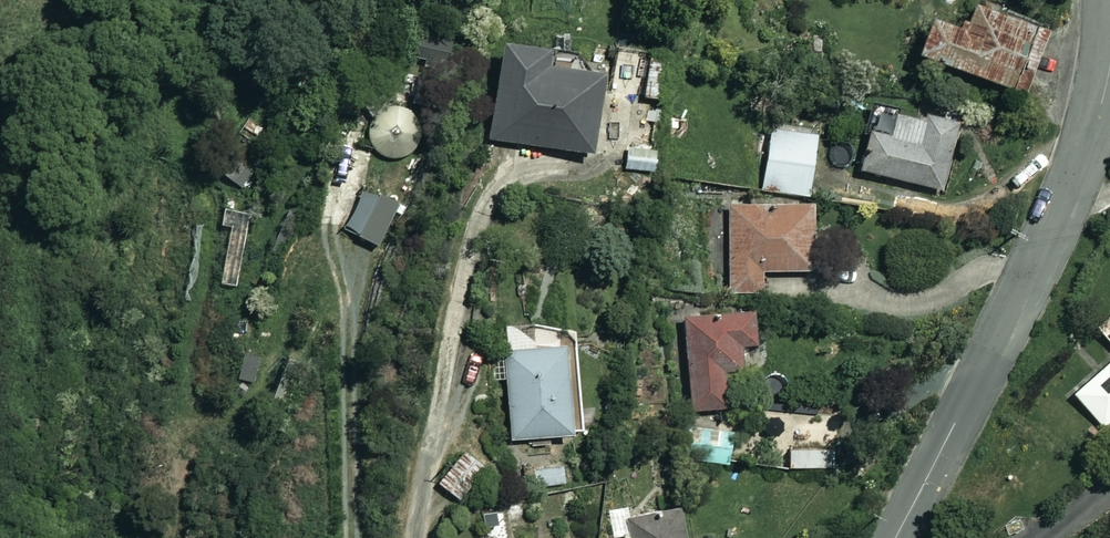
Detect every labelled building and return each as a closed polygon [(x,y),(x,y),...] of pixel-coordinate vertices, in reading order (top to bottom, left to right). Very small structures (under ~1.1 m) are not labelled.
[(970,0),(969,0),(959,25),(928,12),(914,50),(1020,90),(1044,28),(970,0)] [(579,48),(500,37),(485,136),(587,151),(600,69),(576,65),(579,48)] [(634,90),(634,62),(608,62),(609,91),(634,90)] [(956,123),(873,104),(859,168),(941,187),(956,123)] [(401,105),(391,105),(374,115),(367,128),(368,144),(377,156),(390,163),(405,162),(418,153),(425,135),(423,125),(415,112),(401,105)] [(815,132),(770,126),(762,187),(807,193),(815,132)] [(401,204),(362,189),(346,230),(384,245),(401,204)] [(809,201),(726,203),(729,289),(761,288),(760,269),(811,267),(809,201)] [(749,307),(682,313),(690,410),(727,407),(724,368),(738,366),(736,341),(752,340),(749,307)] [(1098,331),(1109,344),(1109,321),(1098,331)] [(578,431),(568,340),(502,347),(511,438),(578,431)] [(306,362),(288,355),(272,398),(289,404),(306,362)] [(1101,425),(1109,417),(1109,357),(1071,391),(1101,425)] [(485,461),(465,445),(437,481),(457,497),(485,461)] [(827,449),(789,449),(789,467),(827,467),(827,449)] [(680,508),(624,521),(627,537),(687,537),(680,508)]
